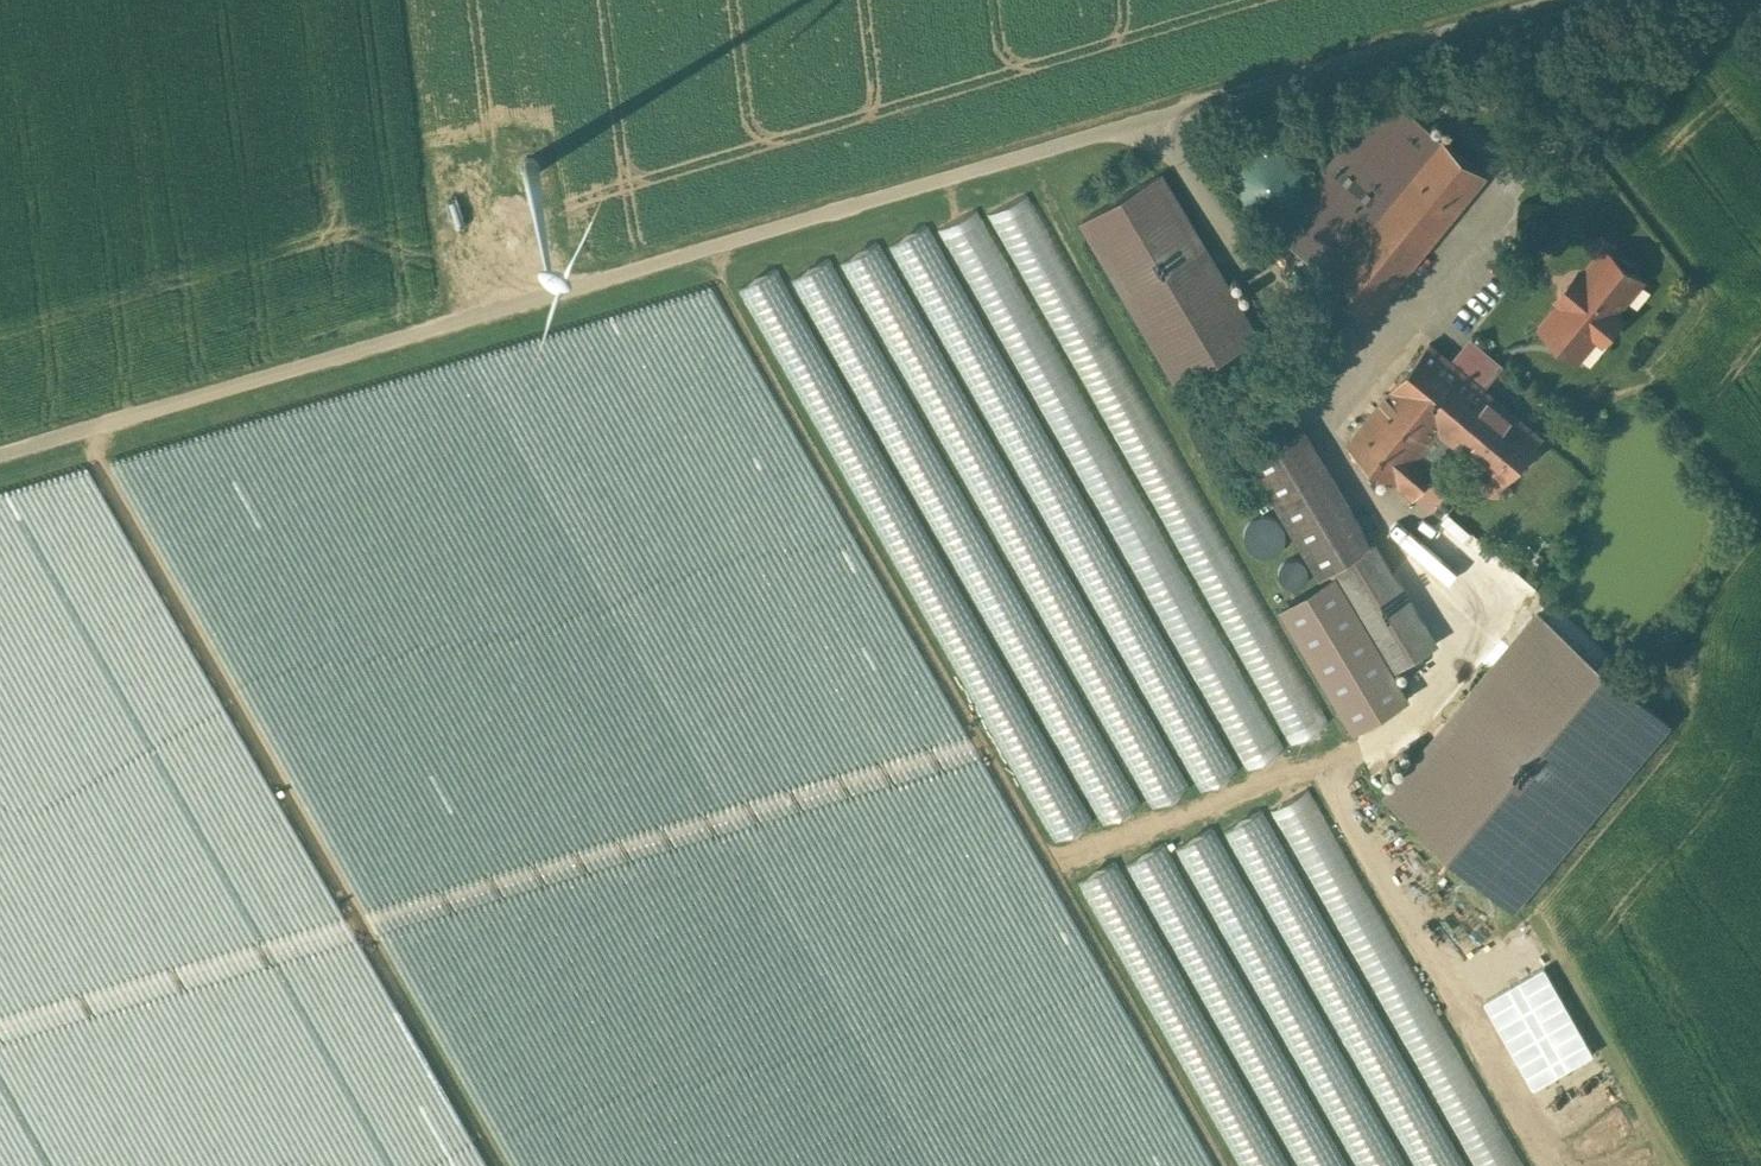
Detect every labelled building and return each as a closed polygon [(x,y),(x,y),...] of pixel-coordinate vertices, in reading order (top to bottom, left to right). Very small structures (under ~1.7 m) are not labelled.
[(1386,92),(1272,232),(1324,275),(1439,135),(1386,92)] [(1324,275),(1370,313),(1485,173),(1439,135),(1324,275)] [(1297,194),(1300,181),(1297,168),(1289,157),(1278,150),(1265,148),(1252,151),(1241,158),(1234,169),(1231,183),(1234,196),(1242,207),(1253,214),(1266,216),(1279,213),(1290,206),(1297,194)] [(1157,174),(1080,220),(1176,381),(1252,335),(1157,174)] [(1120,366),(1032,185),(993,204),(1074,370),(1102,357),(1109,371),(1120,366)] [(976,203),(943,221),(1030,384),(1053,371),(1044,353),(1054,348),(976,203)] [(1605,248),(1541,326),(1576,354),(1596,331),(1602,336),(1620,314),(1613,309),(1640,277),(1628,267),(1631,264),(1619,254),(1617,257),(1605,248)] [(1541,435),(1428,342),(1347,442),(1394,482),(1394,481),(1413,496),(1438,466),(1456,445),(1501,482),(1541,435)] [(1368,541),(1299,427),(1247,458),(1317,574),(1327,567),(1331,574),(1389,668),(1434,642),(1372,539),(1368,541)] [(1206,580),(1284,739),(1319,722),(1239,557),(1215,568),(1218,574),(1206,580)] [(1389,668),(1331,574),(1275,608),(1349,730),(1406,696),(1389,668)] [(1166,615),(1243,764),(1278,746),(1202,597),(1166,615)] [(1677,725),(1537,609),(1384,792),(1523,908),(1677,725)] [(1275,800),(1347,942),(1383,924),(1311,782),(1275,800)] [(1475,1165),(1522,1165),(1472,1065),(1434,1084),(1475,1165)]
